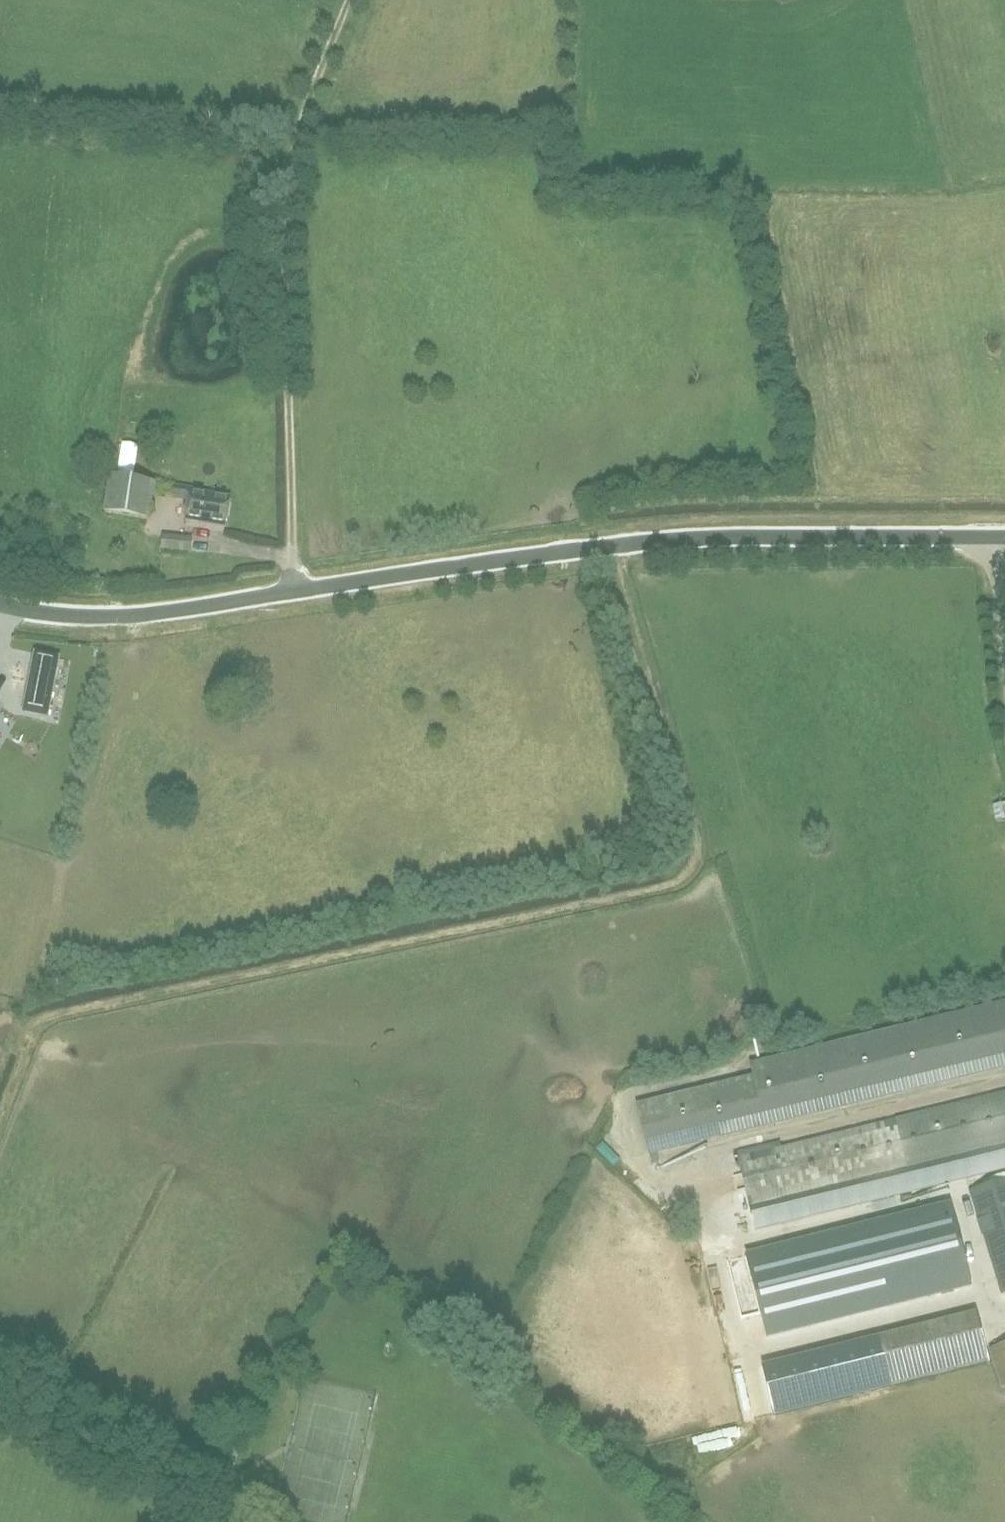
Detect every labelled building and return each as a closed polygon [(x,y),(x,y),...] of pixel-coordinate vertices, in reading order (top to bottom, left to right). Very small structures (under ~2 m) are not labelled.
[(148,520),(154,483),(110,476),(104,513),(148,520)] [(203,491),(192,489),(175,486),(173,498),(189,501),(186,520),(226,527),(231,498),(203,493),(203,491)] [(191,552),(192,539),(163,536),(161,549),(191,552)] [(53,684),(30,680),(25,707),(41,710),(40,715),(47,716),(53,684)] [(655,1155),(1004,1069),(1004,1001),(750,1064),(753,1079),(643,1106),(655,1155)] [(1004,1144),(1004,1093),(737,1159),(749,1207),(1004,1144)] [(970,1193),(978,1221),(981,1220),(987,1236),(984,1237),(1003,1297),(1004,1296),(1004,1182),(970,1193)] [(952,1201),(746,1252),(767,1337),(974,1286),(952,1201)] [(880,1324),(891,1382),(990,1363),(979,1304),(880,1324)]
